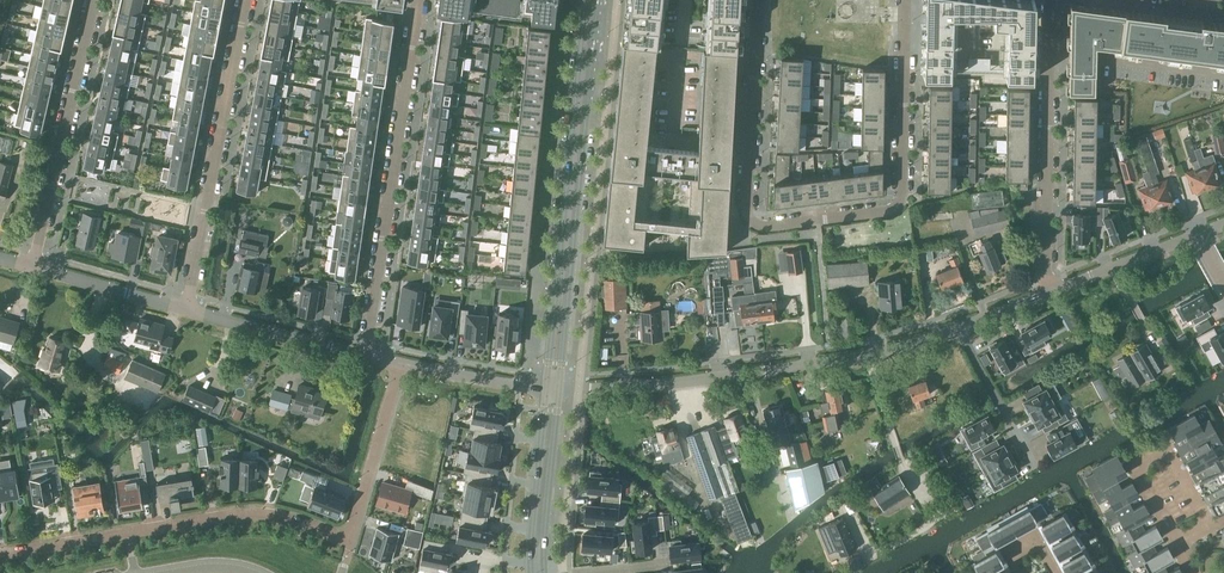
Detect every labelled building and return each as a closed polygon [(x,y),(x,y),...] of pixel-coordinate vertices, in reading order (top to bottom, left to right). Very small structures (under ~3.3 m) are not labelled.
[(42,6),(70,13),(72,1),(69,0),(43,0),(42,6)] [(118,8),(146,14),(140,12),(142,1),(148,3),(149,2),(138,0),(120,0),(118,8)] [(192,12),(220,17),(223,5),(197,0),(195,0),(192,12)] [(270,6),(298,12),(300,0),(271,0),(270,6)] [(438,1),(437,11),(467,16),(467,15),(467,14),(469,0),(438,0),(438,1)] [(475,9),(517,15),(519,0),(476,0),(475,9)] [(525,6),(532,7),(531,20),(531,21),(538,22),(554,23),(554,21),(555,16),(556,8),(556,7),(556,0),(526,0),(525,6)] [(623,40),(656,44),(661,0),(627,0),(623,40)] [(710,48),(738,50),(742,0),(712,0),(710,48)] [(1034,0),(1028,0),(925,0),(923,80),(950,81),(951,15),(955,15),(993,16),(993,25),(1007,25),(1006,81),(1033,82),(1034,0)] [(1068,94),(1095,94),(1096,45),(1223,61),(1223,25),(1070,5),(1068,94)] [(42,6),(39,18),(67,24),(70,13),(42,6)] [(270,6),(267,18),(295,24),(298,12),(270,6)] [(118,8),(115,20),(143,26),(146,14),(118,8)] [(192,12),(190,24),(218,29),(220,17),(192,12)] [(441,16),(439,29),(468,33),(469,20),(441,16)] [(39,18),(36,30),(64,36),(67,24),(39,18)] [(267,18),(265,30),(293,36),(295,24),(267,18)] [(365,18),(364,31),(392,35),(394,22),(392,22),(385,21),(365,18)] [(115,20),(113,32),(140,38),(143,26),(115,20)] [(190,24),(188,35),(216,41),(218,29),(190,24)] [(528,25),(527,38),(549,41),(550,27),(528,25)] [(496,27),(495,35),(502,36),(503,27),(496,27)] [(439,29),(438,41),(459,44),(461,32),(467,33),(468,33),(439,29)] [(36,30),(34,42),(61,48),(64,36),(36,30)] [(265,30),(263,42),(291,48),(293,36),(265,30)] [(364,31),(362,43),(390,47),(392,35),(364,31)] [(114,33),(111,44),(138,50),(140,38),(113,32),(112,32),(114,33)] [(188,35),(186,47),(214,53),(216,41),(188,35)] [(502,36),(495,35),(494,43),(501,44),(502,36)] [(527,38),(525,51),(547,53),(549,41),(527,38)] [(438,41),(436,53),(464,57),(464,56),(458,55),(459,44),(438,41)] [(623,41),(612,156),(603,243),(643,247),(651,171),(691,175),(686,254),(726,251),(736,51),(704,49),(698,150),(646,145),(656,44),(623,41)] [(34,42),(31,54),(57,60),(60,49),(61,49),(61,48),(34,42)] [(263,42),(261,54),(288,59),(291,48),(263,42)] [(362,43),(360,55),(388,59),(390,47),(362,43)] [(111,44),(108,56),(135,62),(135,61),(129,60),(131,49),(137,50),(138,50),(111,44)] [(186,47),(183,59),(210,65),(212,54),(213,54),(214,53),(186,47)] [(525,51),(524,64),(546,66),(547,53),(525,51)] [(493,52),(492,61),(499,62),(500,53),(493,52)] [(436,53),(434,65),(462,69),(464,57),(436,53)] [(31,54),(28,66),(55,72),(57,60),(31,54)] [(261,55),(259,66),(286,71),(280,70),(282,59),(288,60),(288,59),(261,54),(260,55),(261,55)] [(360,55),(358,67),(386,71),(388,59),(360,55)] [(108,56),(106,67),(132,74),(135,62),(108,56)] [(781,57),(780,71),(802,72),(803,58),(781,57)] [(183,59),(181,71),(208,76),(210,65),(183,59)] [(499,62),(492,61),(490,69),(498,70),(499,62)] [(524,64),(523,77),(545,79),(546,66),(524,64)] [(434,65),(432,77),(461,81),(462,69),(434,65)] [(28,66),(25,77),(52,84),(55,72),(28,66)] [(259,66),(257,78),(284,83),(286,71),(259,66)] [(103,79),(129,85),(132,74),(106,67),(103,79)] [(358,67),(357,79),(385,83),(386,71),(358,67)] [(862,68),(862,82),(884,82),(884,69),(862,68)] [(181,71),(179,83),(206,88),(208,76),(181,71)] [(780,71),(779,83),(801,85),(802,72),(780,71)] [(25,77),(23,89),(49,95),(52,84),(25,77)] [(433,78),(432,89),(459,93),(459,92),(453,92),(454,81),(461,82),(461,81),(432,77),(432,78),(433,78)] [(523,77),(522,90),(544,92),(545,79),(523,77)] [(257,78),(255,90),(282,95),(284,83),(257,78)] [(489,78),(488,86),(495,87),(496,79),(489,78)] [(103,79),(100,91),(127,97),(129,85),(103,79)] [(355,90),(355,91),(382,95),(383,83),(385,83),(357,79),(356,79),(363,80),(361,91),(355,90)] [(862,82),(862,95),(884,95),(884,82),(862,82)] [(179,83),(177,95),(203,100),(206,88),(179,83)] [(779,83),(779,96),(801,98),(801,85),(779,83)] [(495,87),(488,86),(487,94),(494,95),(495,87)] [(929,86),(929,100),(951,100),(959,100),(959,88),(951,88),(951,86),(929,86)] [(1007,87),(1007,101),(1029,101),(1029,88),(1007,87)] [(23,89),(20,101),(46,107),(49,95),(23,89)] [(311,89),(310,101),(318,102),(320,90),(311,89)] [(432,89),(430,101),(457,105),(459,93),(432,89)] [(255,90),(253,102),(279,107),(273,106),(275,95),(281,96),(282,95),(255,90)] [(522,90),(520,102),(542,105),(544,92),(522,90)] [(100,91),(97,103),(118,108),(120,96),(127,98),(127,97),(100,91)] [(355,91),(353,103),(380,107),(382,95),(355,91)] [(177,95),(174,107),(201,112),(203,100),(177,95)] [(862,95),(861,107),(884,108),(884,95),(862,95)] [(779,96),(778,109),(800,110),(801,98),(779,96)] [(1074,97),(1074,111),(1096,111),(1096,98),(1074,97)] [(929,100),(929,112),(951,113),(951,100),(929,100)] [(20,101),(17,113),(44,119),(46,107),(20,101)] [(430,101),(428,113),(449,116),(451,105),(457,106),(457,105),(430,101)] [(1007,101),(1006,114),(1029,114),(1029,101),(1007,101)] [(253,102),(250,114),(277,119),(279,107),(253,102)] [(520,102),(519,115),(541,118),(542,105),(520,102)] [(97,103),(95,115),(115,120),(118,108),(97,103)] [(353,103),(351,115),(378,119),(380,107),(353,103)] [(486,103),(485,112),(492,113),(493,104),(486,103)] [(174,107),(172,119),(199,124),(201,112),(174,107)] [(861,107),(861,120),(883,121),(884,108),(861,107)] [(778,109),(777,122),(799,123),(800,110),(778,109)] [(1074,111),(1074,124),(1096,124),(1096,111),(1074,111)] [(492,113),(485,112),(484,120),(491,121),(492,113)] [(929,112),(929,125),(951,126),(951,113),(929,112)] [(44,119),(17,113),(14,125),(21,127),(20,130),(21,130),(21,129),(40,133),(40,134),(44,119)] [(428,113),(427,126),(447,129),(449,116),(428,113)] [(250,114),(248,126),(275,131),(277,119),(250,114)] [(1006,114),(1006,127),(1028,127),(1029,114),(1006,114)] [(95,115),(92,127),(119,133),(119,132),(112,131),(115,120),(95,115)] [(350,126),(350,127),(376,131),(378,119),(351,115),(358,116),(356,127),(350,126)] [(519,115),(518,128),(540,130),(541,118),(519,115)] [(170,131),(196,136),(199,124),(172,119),(172,120),(178,121),(176,132),(170,131)] [(861,120),(861,133),(883,134),(883,121),(861,120)] [(777,122),(776,135),(799,136),(799,123),(777,122)] [(1074,124),(1074,137),(1096,137),(1096,124),(1074,124)] [(483,132),(490,133),(491,126),(484,125),(483,132)] [(929,125),(928,138),(951,139),(951,126),(929,125)] [(248,126),(246,138),(272,143),(275,131),(248,126)] [(427,126),(425,138),(445,141),(447,129),(427,126)] [(92,127),(89,139),(116,145),(119,133),(92,127)] [(350,127),(348,139),(375,143),(376,131),(350,127)] [(1006,127),(1006,140),(1028,140),(1028,127),(1006,127)] [(518,128),(516,141),(538,144),(540,130),(518,128)] [(170,131),(167,143),(194,148),(196,136),(170,131)] [(861,147),(868,147),(883,147),(883,134),(861,133),(861,147)] [(1136,138),(1148,171),(1151,179),(1156,192),(1160,204),(1163,202),(1163,203),(1165,202),(1167,203),(1170,202),(1171,200),(1173,200),(1166,180),(1158,183),(1155,174),(1159,173),(1145,134),(1136,138)] [(1213,136),(1217,153),(1223,151),(1223,145),(1222,134),(1213,136)] [(10,152),(14,139),(0,135),(0,150),(10,152)] [(328,136),(324,135),(319,135),(317,142),(322,143),(323,141),(327,142),(328,136)] [(799,136),(776,135),(776,148),(798,150),(799,136)] [(1074,137),(1073,149),(1095,150),(1096,137),(1074,137)] [(246,138),(243,150),(270,155),(272,143),(246,138)] [(425,138),(423,150),(450,154),(450,153),(444,152),(445,141),(425,138)] [(928,138),(928,151),(950,152),(951,139),(928,138)] [(1197,160),(1193,150),(1189,138),(1183,140),(1191,162),(1192,161),(1195,170),(1186,173),(1193,192),(1195,192),(1197,193),(1200,192),(1200,190),(1203,189),(1202,189),(1206,187),(1203,177),(1197,160)] [(89,139),(87,151),(113,157),(116,145),(89,139)] [(348,139),(346,151),(373,155),(375,143),(348,139)] [(1006,140),(1006,153),(1028,153),(1028,140),(1006,140)] [(516,141),(515,154),(537,156),(538,144),(516,141)] [(165,155),(172,156),(192,160),(194,148),(167,143),(165,155)] [(868,171),(866,171),(869,193),(882,192),(883,147),(868,147),(868,171)] [(1203,177),(1206,187),(1211,186),(1213,186),(1214,187),(1218,186),(1218,184),(1220,183),(1214,164),(1215,164),(1212,155),(1203,158),(1199,148),(1194,150),(1197,159),(1197,160),(1203,177)] [(295,160),(305,162),(310,163),(311,151),(306,150),(301,149),(300,154),(296,153),(295,160)] [(1073,149),(1073,162),(1095,163),(1095,150),(1073,149)] [(243,150),(241,162),(268,167),(270,155),(243,150)] [(423,150),(421,162),(448,166),(450,154),(423,150)] [(113,157),(87,151),(83,166),(84,166),(84,165),(103,170),(104,168),(110,169),(113,157)] [(352,152),(351,164),(371,167),(373,155),(346,151),(352,152)] [(928,151),(928,164),(950,164),(950,152),(928,151)] [(792,203),(789,181),(788,181),(790,154),(775,153),(772,206),(792,203)] [(1006,153),(1005,165),(1028,166),(1028,153),(1006,153)] [(515,154),(514,167),(536,169),(537,156),(515,154)] [(163,167),(190,172),(192,160),(172,156),(169,168),(163,167)] [(1129,158),(1127,159),(1119,161),(1125,182),(1135,179),(1129,158)] [(3,201),(7,187),(6,187),(12,166),(0,162),(0,200),(3,201)] [(241,162),(239,174),(266,179),(268,167),(241,162)] [(421,162),(420,174),(440,177),(442,165),(448,166),(421,162)] [(1073,162),(1073,175),(1095,176),(1095,163),(1073,162)] [(343,174),(342,175),(369,179),(371,167),(351,164),(349,175),(343,174)] [(928,164),(928,177),(950,177),(950,164),(928,164)] [(1181,164),(1175,166),(1178,176),(1184,174),(1181,164)] [(1028,166),(1005,165),(1005,179),(1027,179),(1028,166)] [(1178,176),(1175,166),(1168,169),(1172,178),(1178,176)] [(190,172),(163,167),(161,180),(167,181),(166,184),(167,184),(167,183),(186,187),(187,187),(190,172)] [(514,167),(513,180),(535,182),(536,169),(514,167)] [(866,171),(853,173),(856,195),(869,193),(866,171)] [(1151,179),(1148,171),(1142,173),(1147,187),(1146,187),(1144,186),(1140,187),(1140,189),(1139,189),(1146,209),(1148,208),(1149,209),(1153,208),(1153,206),(1155,206),(1155,205),(1160,204),(1156,192),(1151,179)] [(853,173),(840,175),(843,197),(856,195),(853,173)] [(266,179),(239,174),(236,189),(237,189),(256,192),(256,193),(259,179),(265,180),(266,179)] [(420,174),(418,186),(445,190),(445,189),(439,188),(440,177),(420,174)] [(342,175),(341,187),(368,191),(369,179),(342,175)] [(840,175),(827,176),(830,198),(843,197),(840,175)] [(1073,175),(1073,188),(1095,189),(1095,176),(1073,175)] [(827,176),(815,178),(817,200),(830,198),(827,176)] [(950,177),(928,177),(927,190),(950,191),(950,177)] [(815,178),(802,180),(805,202),(817,200),(815,178)] [(513,180),(511,193),(533,195),(535,182),(513,180)] [(802,180),(789,181),(792,203),(805,202),(802,180)] [(418,186),(416,198),(443,202),(445,190),(418,186)] [(341,187),(339,199),(366,203),(368,191),(341,187)] [(1095,189),(1073,188),(1072,202),(1095,202),(1095,189)] [(1117,191),(1116,189),(1112,189),(1112,196),(1118,196),(1119,198),(1124,196),(1122,189),(1117,191)] [(971,193),(973,209),(1004,206),(1002,190),(971,193)] [(511,193),(510,205),(532,208),(533,195),(511,193)] [(416,198),(414,210),(435,213),(437,201),(443,202),(416,198)] [(339,199),(337,211),(364,215),(366,203),(339,199)] [(510,205),(509,218),(531,221),(532,208),(510,205)] [(1072,240),(1076,240),(1076,242),(1084,242),(1084,240),(1088,240),(1088,214),(1095,214),(1095,207),(1082,207),(1081,214),(1073,214),(1072,240)] [(969,212),(975,235),(999,229),(1009,226),(1005,210),(998,211),(998,208),(978,210),(969,212)] [(413,222),(433,225),(440,226),(441,214),(435,213),(414,210),(413,222)] [(342,224),(362,227),(364,215),(337,211),(337,212),(344,213),(342,224)] [(76,244),(76,243),(94,247),(93,248),(94,248),(101,216),(101,217),(83,213),(83,212),(75,244),(76,244)] [(1103,217),(1112,241),(1116,240),(1116,242),(1124,239),(1123,237),(1127,235),(1117,212),(1103,217)] [(509,218),(507,231),(529,233),(531,221),(509,218)] [(140,227),(139,233),(146,234),(149,222),(134,219),(133,226),(140,227)] [(413,222),(411,234),(438,238),(438,237),(432,236),(433,225),(413,222)] [(335,223),(334,236),(361,240),(362,227),(342,224),(335,223)] [(238,251),(257,256),(262,235),(248,231),(246,240),(241,239),(238,251)] [(507,231),(506,244),(528,246),(529,233),(507,231)] [(116,243),(110,242),(108,252),(114,253),(114,256),(135,260),(139,237),(118,233),(116,243)] [(411,234),(409,246),(436,250),(438,238),(411,234)] [(152,246),(150,256),(154,256),(152,268),(170,271),(176,239),(158,236),(156,247),(152,246)] [(361,240),(334,236),(332,247),(359,251),(361,240)] [(979,252),(986,271),(987,270),(988,271),(989,273),(995,270),(995,268),(995,267),(1000,265),(1000,264),(1005,261),(1006,260),(1003,251),(996,254),(993,247),(994,247),(991,240),(981,244),(984,251),(979,252)] [(506,244),(505,257),(527,259),(528,246),(506,244)] [(436,250),(409,246),(407,261),(408,261),(427,263),(427,264),(428,261),(434,262),(436,250)] [(332,247),(330,260),(357,263),(359,251),(332,247)] [(786,252),(789,274),(802,272),(799,250),(786,252)] [(308,256),(303,255),(298,254),(297,262),(307,264),(308,256)] [(527,259),(505,257),(504,270),(526,273),(527,259)] [(730,259),(732,278),(752,276),(750,265),(742,266),(741,257),(730,259)] [(952,268),(936,274),(941,289),(963,280),(957,266),(960,265),(957,257),(949,260),(952,268)] [(357,263),(330,260),(328,272),(335,273),(334,276),(335,276),(335,275),(354,278),(355,279),(357,263)] [(241,266),(236,287),(257,292),(257,290),(265,292),(269,272),(264,271),(265,268),(263,268),(264,263),(256,261),(255,265),(244,262),(242,267),(241,266)] [(826,264),(828,288),(868,285),(867,261),(826,264)] [(497,276),(497,286),(521,287),(522,277),(497,276)] [(732,278),(715,280),(714,280),(714,279),(714,286),(733,285),(732,278)] [(606,280),(607,309),(626,308),(625,279),(606,280)] [(902,307),(901,306),(899,281),(900,281),(900,280),(878,282),(878,283),(879,292),(880,292),(881,298),(879,298),(880,308),(880,309),(902,307)] [(331,316),(349,319),(353,293),(336,290),(337,285),(328,283),(326,297),(334,299),(331,316)] [(303,287),(298,313),(314,315),(316,301),(323,302),(325,287),(318,286),(318,289),(303,287)] [(397,324),(418,328),(424,290),(403,287),(397,324)] [(772,292),(754,294),(755,299),(755,309),(759,309),(760,321),(774,320),(773,311),(776,310),(775,300),(774,301),(772,292)] [(1179,305),(1175,308),(1183,321),(1191,317),(1194,323),(1202,319),(1207,316),(1203,310),(1207,308),(1209,306),(1202,293),(1179,305)] [(754,294),(732,297),(733,308),(734,308),(737,324),(743,323),(743,326),(752,325),(752,323),(760,321),(759,309),(755,309),(755,299),(754,294)] [(647,299),(648,308),(660,308),(660,299),(647,299)] [(458,315),(459,303),(460,302),(451,301),(450,308),(434,305),(429,334),(447,337),(451,314),(458,315)] [(836,310),(840,336),(857,334),(853,307),(836,310)] [(464,343),(473,344),(473,346),(482,347),(482,345),(483,345),(486,316),(468,314),(468,309),(460,309),(459,322),(466,323),(465,335),(464,343)] [(639,312),(640,327),(641,340),(663,339),(662,329),(666,329),(668,329),(667,310),(661,311),(661,310),(660,310),(639,312)] [(495,325),(494,335),(496,335),(495,346),(513,348),(514,337),(517,337),(518,327),(515,327),(517,316),(499,314),(497,325),(495,325)] [(134,340),(151,344),(150,347),(169,352),(173,338),(161,334),(164,325),(140,318),(134,340)] [(121,329),(132,332),(134,321),(124,319),(121,329)] [(1018,342),(1025,354),(1031,351),(1028,346),(1051,334),(1043,320),(1042,321),(1041,319),(1033,323),(1034,325),(1021,332),(1024,339),(1018,342)] [(13,343),(18,323),(9,320),(8,323),(0,320),(0,339),(13,343)] [(1213,346),(1223,363),(1223,362),(1223,333),(1223,331),(1216,335),(1213,328),(1197,337),(1204,351),(1213,346)] [(39,365),(50,368),(59,371),(61,363),(59,362),(65,342),(58,339),(57,337),(54,336),(52,338),(50,337),(46,350),(43,349),(39,365)] [(1172,351),(1165,339),(1158,343),(1165,355),(1172,351)] [(988,345),(1002,370),(1015,362),(1013,358),(1020,355),(1013,342),(1007,346),(1003,340),(996,343),(995,341),(988,345)] [(1194,348),(1190,340),(1182,344),(1186,352),(1194,348)] [(1117,360),(1133,387),(1161,370),(1145,343),(1117,360)] [(598,359),(605,359),(606,348),(598,347),(598,359)] [(110,348),(103,368),(118,374),(126,353),(110,348)] [(124,378),(157,392),(165,374),(132,360),(124,378)] [(908,386),(912,400),(914,399),(917,408),(925,405),(922,397),(930,394),(925,380),(908,386)] [(1041,391),(1038,384),(1026,391),(1029,397),(1023,401),(1027,407),(1025,408),(1028,415),(1057,399),(1052,401),(1045,389),(1041,391)] [(299,385),(292,410),(300,412),(302,407),(310,410),(310,412),(320,415),(326,395),(312,391),(311,392),(307,390),(307,389),(308,387),(299,385)] [(183,399),(209,410),(215,397),(189,386),(183,399)] [(824,390),(826,397),(827,401),(819,403),(825,430),(840,427),(839,425),(841,424),(841,421),(839,422),(838,420),(839,420),(837,412),(831,413),(831,410),(844,407),(840,387),(824,390)] [(268,405),(287,410),(291,396),(272,391),(268,405)] [(9,398),(0,408),(1,412),(11,410),(9,398)] [(26,399),(12,401),(17,427),(27,425),(24,409),(26,399)] [(1057,399),(1028,415),(1032,422),(1034,421),(1037,427),(1044,424),(1047,430),(1068,419),(1057,399)] [(789,438),(788,433),(784,416),(781,406),(778,406),(777,405),(772,407),(772,408),(763,410),(768,431),(771,443),(784,440),(786,445),(790,444),(788,439),(789,438)] [(471,429),(495,434),(495,432),(496,431),(496,430),(496,428),(497,428),(497,427),(496,427),(497,426),(503,427),(503,424),(504,424),(504,421),(504,422),(504,421),(505,419),(505,418),(505,415),(503,415),(504,412),(502,412),(500,411),(499,411),(498,411),(498,409),(489,408),(489,407),(487,407),(487,409),(476,407),(475,409),(474,414),(473,422),(472,427),(471,429)] [(1109,414),(1116,426),(1126,421),(1119,409),(1109,414)] [(727,426),(716,430),(726,460),(727,459),(738,455),(734,445),(748,439),(746,434),(747,433),(740,413),(733,416),(731,414),(727,415),(727,418),(724,418),(727,426)] [(960,429),(971,450),(991,438),(988,432),(994,428),(991,422),(993,421),(989,414),(960,429)] [(1186,434),(1191,444),(1215,431),(1209,420),(1200,425),(1194,414),(1169,428),(1175,440),(1186,434)] [(1046,443),(1054,457),(1081,442),(1079,439),(1086,435),(1076,418),(1049,433),(1053,440),(1046,443)] [(451,424),(450,436),(457,437),(459,425),(451,424)] [(651,437),(654,448),(661,445),(663,452),(660,453),(664,466),(674,463),(676,469),(683,467),(681,461),(684,460),(674,428),(668,430),(667,428),(665,429),(663,427),(660,428),(659,431),(657,431),(658,435),(651,437)] [(719,493),(736,539),(737,542),(740,541),(750,537),(752,537),(735,492),(739,491),(727,459),(726,460),(716,430),(714,427),(687,436),(708,497),(719,493)] [(470,449),(470,451),(498,457),(498,455),(499,455),(499,454),(500,453),(500,452),(500,448),(501,448),(500,448),(501,446),(501,445),(500,445),(501,443),(494,442),(494,441),(494,440),(494,439),(494,437),(495,437),(495,436),(495,435),(495,434),(471,429),(471,430),(474,430),(473,434),(473,436),(471,445),(470,449)] [(1193,472),(1203,466),(1203,465),(1217,457),(1212,448),(1221,443),(1215,431),(1191,444),(1197,454),(1186,460),(1193,472)] [(140,440),(144,461),(145,466),(145,470),(154,469),(148,439),(140,440)] [(786,445),(791,467),(786,469),(795,509),(824,491),(820,475),(815,461),(811,462),(806,441),(799,442),(790,444),(786,445)] [(972,452),(983,472),(1012,456),(1008,449),(1006,450),(1003,444),(996,447),(993,441),(972,452)] [(196,448),(199,466),(208,464),(205,446),(196,448)] [(467,469),(466,473),(489,478),(490,476),(490,475),(491,475),(490,474),(490,472),(491,472),(491,471),(491,470),(497,471),(498,469),(498,467),(499,467),(498,467),(499,465),(499,464),(499,462),(500,462),(499,461),(500,460),(499,460),(500,458),(498,457),(470,451),(470,453),(469,458),(467,467),(466,469),(467,469)] [(918,466),(924,463),(918,453),(910,458),(916,468),(918,466)] [(1215,487),(1215,486),(1223,481),(1223,469),(1223,453),(1217,457),(1203,465),(1203,466),(1209,476),(1198,481),(1205,493),(1215,487)] [(1012,456),(983,472),(994,491),(1014,480),(1011,473),(1017,470),(1014,464),(1015,463),(1012,456)] [(30,462),(31,468),(28,469),(34,504),(55,500),(52,486),(61,485),(57,464),(54,464),(53,458),(30,462)] [(220,480),(239,481),(239,459),(220,458),(220,465),(219,465),(219,471),(220,471),(219,480),(220,480)] [(20,496),(15,468),(11,469),(10,459),(0,460),(0,500),(20,496)] [(239,459),(239,481),(256,481),(258,481),(258,475),(259,469),(258,469),(258,459),(239,459)] [(1098,503),(1108,498),(1106,495),(1121,487),(1116,479),(1126,473),(1119,459),(1085,478),(1098,503)] [(838,477),(832,461),(819,465),(825,481),(838,477)] [(278,463),(275,473),(282,475),(285,466),(278,463)] [(287,474),(295,477),(298,470),(290,467),(287,474)] [(692,488),(663,467),(654,479),(694,510),(699,503),(688,494),(692,488)] [(316,477),(302,471),(300,479),(306,482),(313,484),(316,477)] [(605,499),(620,501),(620,493),(616,493),(618,478),(601,477),(601,472),(590,471),(588,490),(606,492),(605,499)] [(75,498),(75,501),(77,501),(79,516),(101,512),(103,511),(98,483),(88,485),(87,477),(85,477),(80,472),(70,474),(73,487),(74,487),(76,497),(75,498)] [(489,478),(466,473),(466,474),(468,474),(468,478),(467,478),(467,481),(465,489),(464,494),(465,494),(464,495),(494,501),(494,500),(494,498),(495,498),(495,497),(495,494),(496,493),(495,493),(496,491),(496,490),(494,489),(495,487),(488,486),(488,485),(488,484),(489,484),(488,483),(489,481),(489,480),(489,479),(489,478)] [(114,480),(118,505),(119,511),(122,510),(141,507),(143,507),(142,501),(139,485),(147,484),(147,485),(148,485),(146,475),(140,476),(138,476),(114,480)] [(875,476),(859,487),(867,499),(874,494),(884,509),(909,493),(898,475),(881,486),(875,476)] [(170,497),(171,507),(181,505),(179,496),(194,493),(193,486),(194,486),(193,482),(192,483),(191,477),(156,483),(159,499),(170,497)] [(758,488),(769,484),(771,481),(770,479),(756,484),(758,488)] [(1215,487),(1220,497),(1210,503),(1216,514),(1223,510),(1223,481),(1215,486),(1215,487)] [(377,504),(397,509),(400,501),(407,503),(410,490),(383,482),(377,504)] [(1108,498),(1113,507),(1127,499),(1128,500),(1138,494),(1132,482),(1121,488),(1121,487),(1106,495),(1108,498)] [(314,487),(312,492),(307,505),(338,517),(345,499),(314,487)] [(493,503),(494,501),(464,495),(464,497),(463,502),(461,511),(461,513),(460,517),(484,522),(484,520),(484,519),(485,519),(484,519),(485,516),(485,515),(485,514),(489,515),(490,512),(491,513),(492,511),(492,509),(493,505),(493,503)] [(619,508),(620,501),(605,499),(605,507),(586,505),(584,524),(596,525),(596,521),(613,523),(615,508),(619,508)] [(1119,519),(1124,527),(1138,520),(1140,521),(1150,516),(1144,504),(1133,510),(1128,500),(1127,499),(1113,507),(1104,512),(1110,524),(1119,519)] [(1026,507),(1007,518),(1010,524),(1017,520),(1022,529),(1047,515),(1040,503),(1028,510),(1026,507)] [(1062,514),(1059,509),(1051,514),(1053,518),(1062,514)] [(1049,546),(1075,532),(1065,513),(1041,525),(1041,526),(1039,527),(1045,539),(1048,537),(1048,538),(1057,533),(1061,539),(1052,544),(1052,545),(1049,546)] [(655,516),(656,530),(664,529),(662,515),(655,516)] [(651,549),(649,531),(656,530),(655,516),(649,517),(647,517),(648,521),(633,523),(635,540),(631,540),(632,552),(651,549)] [(483,523),(484,522),(460,517),(460,518),(463,518),(462,520),(461,525),(460,533),(459,538),(458,540),(469,542),(469,544),(471,544),(480,546),(480,544),(482,545),(484,545),(486,546),(487,543),(489,543),(490,540),(490,538),(491,538),(491,537),(490,537),(491,535),(491,534),(491,532),(482,530),(482,529),(482,528),(483,528),(483,525),(484,525),(484,524),(483,524),(483,523)] [(841,518),(819,527),(830,552),(836,550),(839,556),(854,550),(841,518)] [(1010,524),(1007,518),(987,528),(989,531),(976,538),(983,550),(1008,536),(1003,528),(1010,524)] [(1131,540),(1136,548),(1150,541),(1151,543),(1162,537),(1155,525),(1145,531),(1140,521),(1138,520),(1124,527),(1125,528),(1115,533),(1122,545),(1131,540)] [(377,528),(371,549),(370,554),(369,555),(391,561),(391,560),(392,554),(398,534),(398,533),(377,527),(377,528)] [(407,528),(403,545),(419,548),(421,538),(423,531),(407,528)] [(619,546),(626,546),(625,531),(618,532),(619,546)] [(1059,565),(1060,565),(1086,551),(1075,532),(1049,546),(1056,558),(1058,556),(1058,557),(1068,551),(1071,558),(1062,563),(1059,565)] [(583,534),(582,553),(593,554),(593,550),(611,551),(612,536),(583,534)] [(750,537),(740,541),(742,547),(753,543),(750,537)] [(442,543),(421,538),(416,566),(434,570),(435,565),(443,567),(444,564),(447,564),(447,561),(448,561),(447,561),(448,559),(448,558),(448,556),(449,556),(448,556),(449,553),(447,552),(445,552),(443,551),(441,551),(441,550),(442,549),(441,549),(442,546),(442,545),(442,543)] [(698,542),(681,544),(681,539),(669,541),(671,560),(700,557),(698,542)] [(1143,562),(1147,570),(1162,562),(1163,564),(1174,558),(1167,546),(1157,552),(1151,543),(1150,541),(1136,548),(1136,550),(1127,555),(1134,567),(1143,562)] [(977,572),(995,572),(992,568),(1002,563),(1004,562),(998,550),(995,551),(971,564),(977,572)] [(1096,569),(1086,551),(1060,565),(1064,572),(1073,572),(1078,570),(1079,572),(1090,572),(1096,569)] [(1163,564),(1162,562),(1147,570),(1148,571),(1145,572),(1168,572),(1163,564)]
